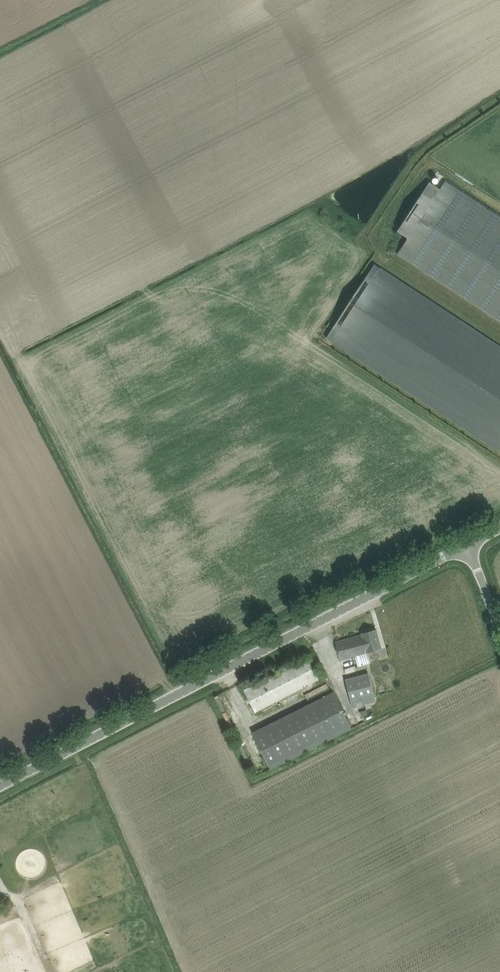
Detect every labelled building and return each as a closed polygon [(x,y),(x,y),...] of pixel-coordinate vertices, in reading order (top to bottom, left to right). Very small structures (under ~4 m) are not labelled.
[(398,254),(499,320),(499,217),(446,181),(441,189),(430,182),(398,231),(409,238),(398,254)] [(499,451),(499,449),(499,344),(382,267),(381,268),(375,264),(327,338),(499,451)] [(370,663),(367,653),(382,648),(377,629),(362,633),(362,634),(336,642),(341,660),(353,657),(356,667),(370,663)] [(255,712),(314,681),(319,679),(308,658),(244,690),(255,712)] [(346,674),(356,671),(355,666),(345,669),(346,674)] [(352,703),(375,697),(369,673),(346,679),(352,703)] [(271,768),(352,728),(334,692),(253,732),(271,768)]
